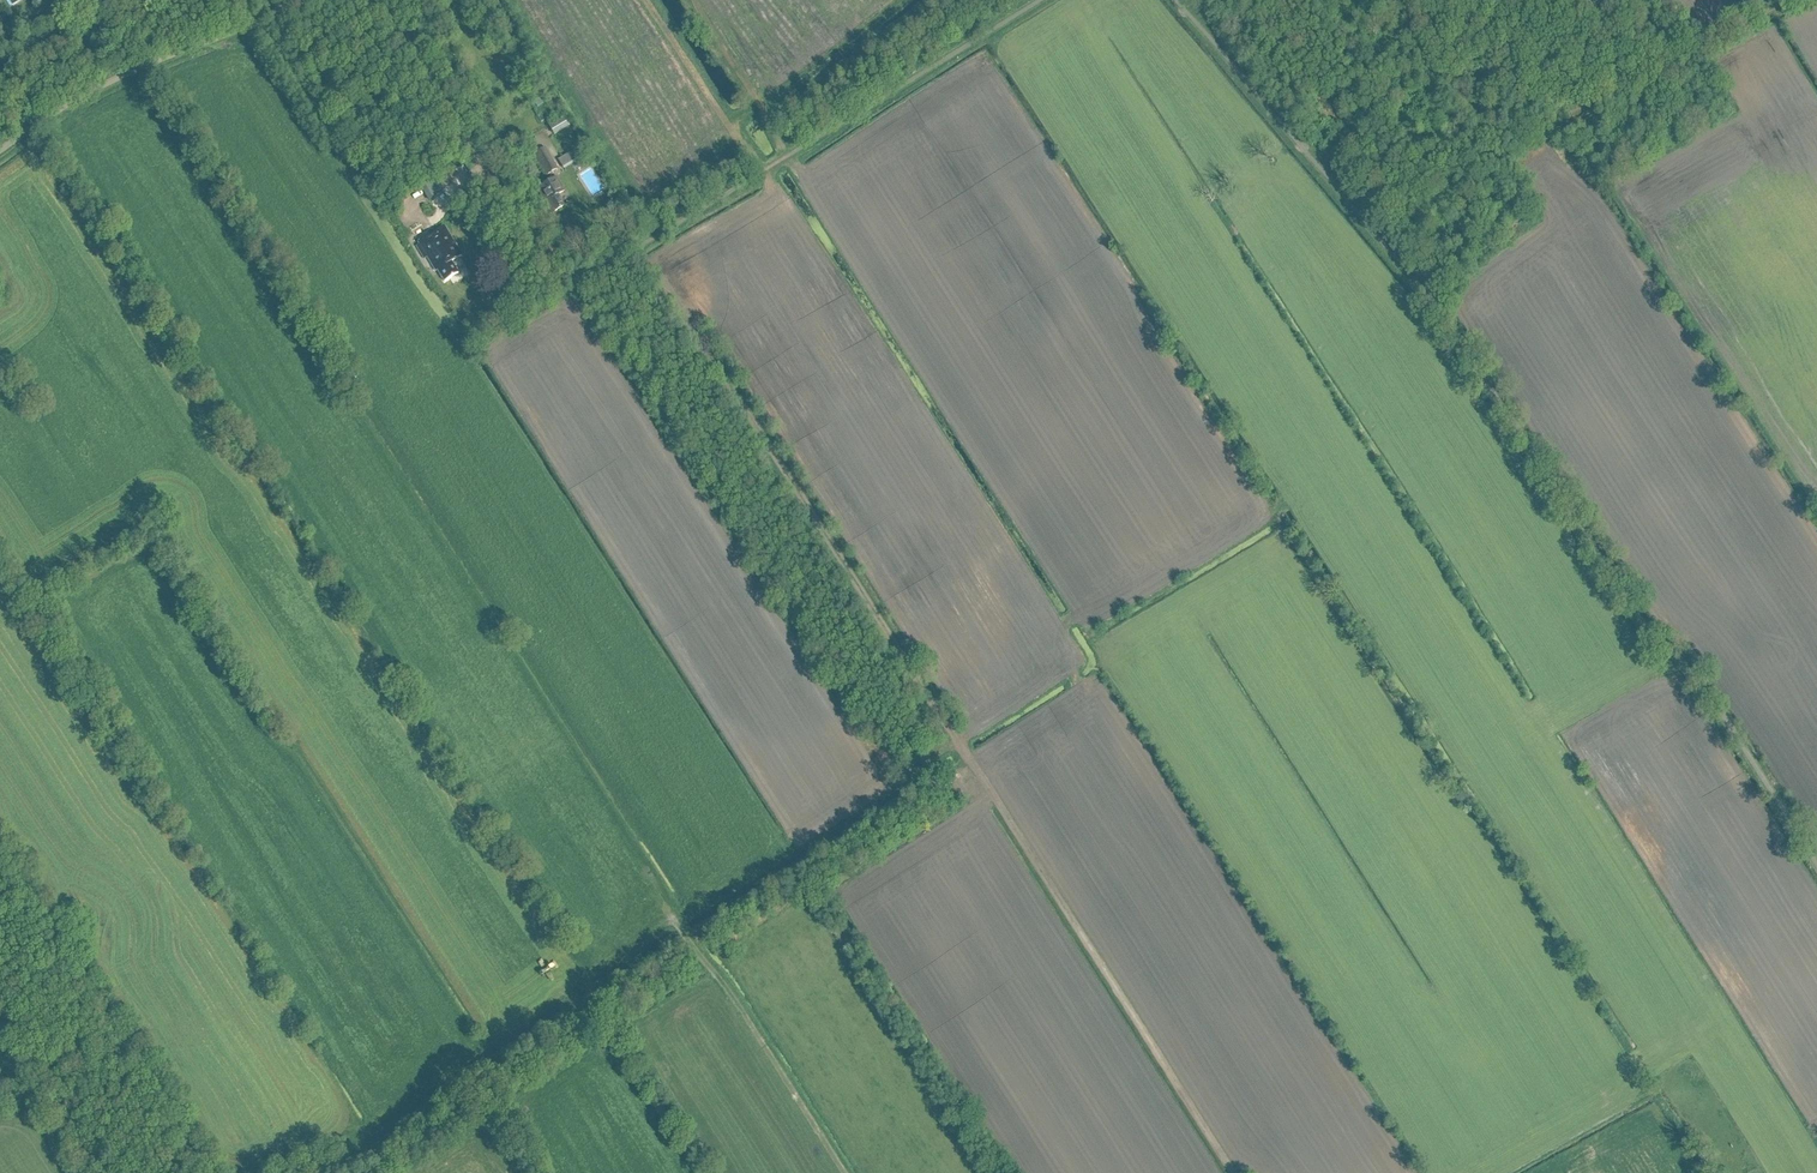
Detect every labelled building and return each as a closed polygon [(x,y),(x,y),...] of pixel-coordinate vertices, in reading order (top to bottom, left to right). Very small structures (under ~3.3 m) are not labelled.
[(545,131),(549,138),(564,129),(560,122),(545,131)] [(545,177),(556,170),(544,150),(533,156),(545,177)] [(575,151),(558,160),(564,170),(580,161),(575,151)] [(556,197),(564,193),(556,179),(536,191),(549,213),(553,211),(554,214),(563,209),(556,197)] [(452,263),(462,257),(444,226),(424,238),(426,242),(419,245),(435,273),(437,271),(444,283),(458,275),(452,263)]
